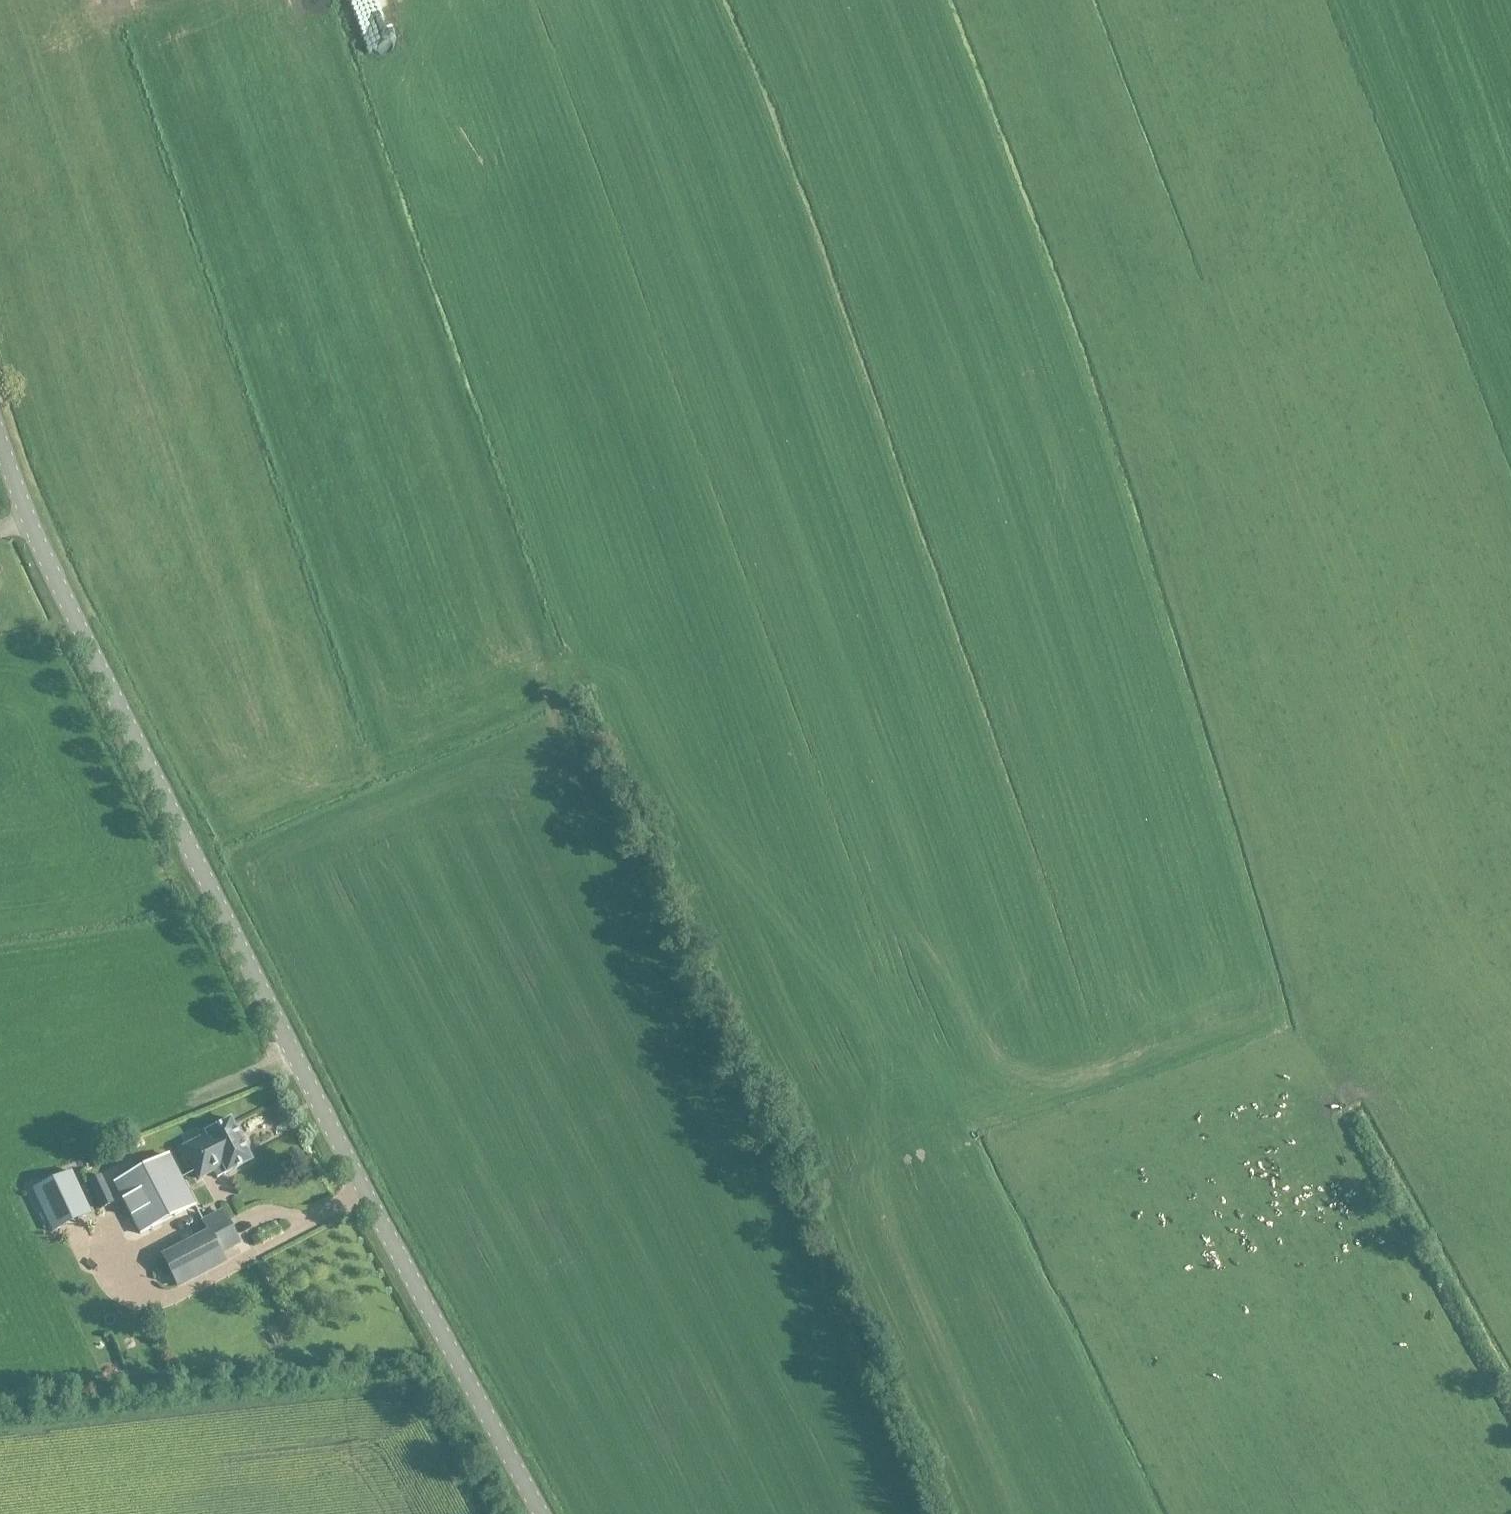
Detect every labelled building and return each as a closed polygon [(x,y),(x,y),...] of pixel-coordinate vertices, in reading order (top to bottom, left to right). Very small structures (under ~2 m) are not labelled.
[(223,1167),(226,1174),(252,1161),(230,1119),(205,1132),(207,1136),(183,1148),(199,1179),(223,1167)] [(169,1157),(114,1185),(139,1235),(195,1207),(169,1157)] [(52,1233),(91,1215),(71,1173),(32,1191),(52,1233)] [(201,1221),(209,1236),(162,1259),(177,1288),(224,1264),(219,1254),(240,1243),(223,1210),(201,1221)]
